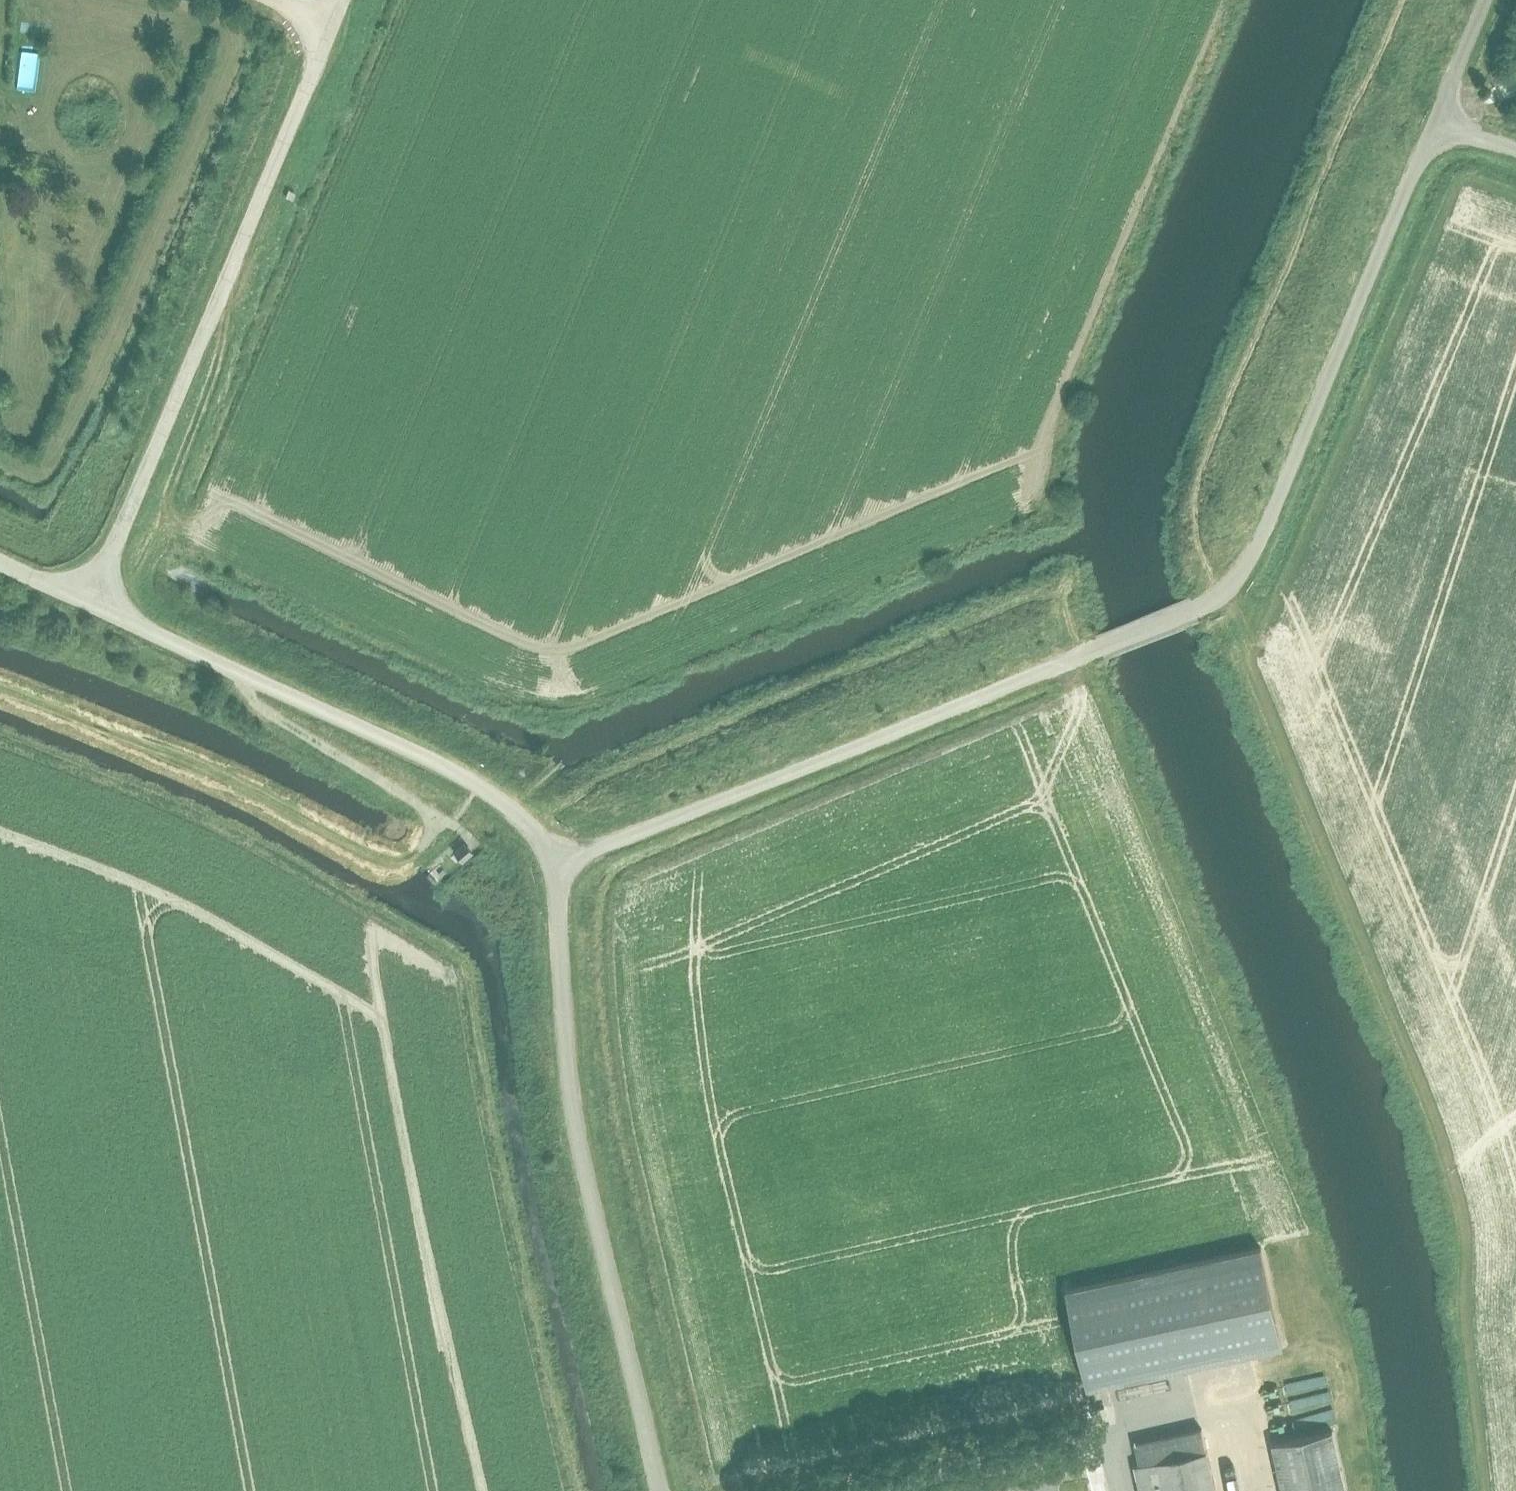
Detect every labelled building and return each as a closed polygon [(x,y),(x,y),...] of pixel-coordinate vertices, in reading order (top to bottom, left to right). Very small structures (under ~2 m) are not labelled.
[(456,864),(461,859),(462,860),(472,852),(465,843),(455,852),(455,853),(450,857),(456,864)] [(1066,1289),(1088,1387),(1283,1345),(1262,1247),(1066,1289)] [(1141,1464),(1135,1465),(1141,1490),(1216,1490),(1207,1450),(1202,1428),(1136,1443),(1141,1464)] [(1284,1490),(1346,1490),(1332,1430),(1274,1443),(1284,1490)]
